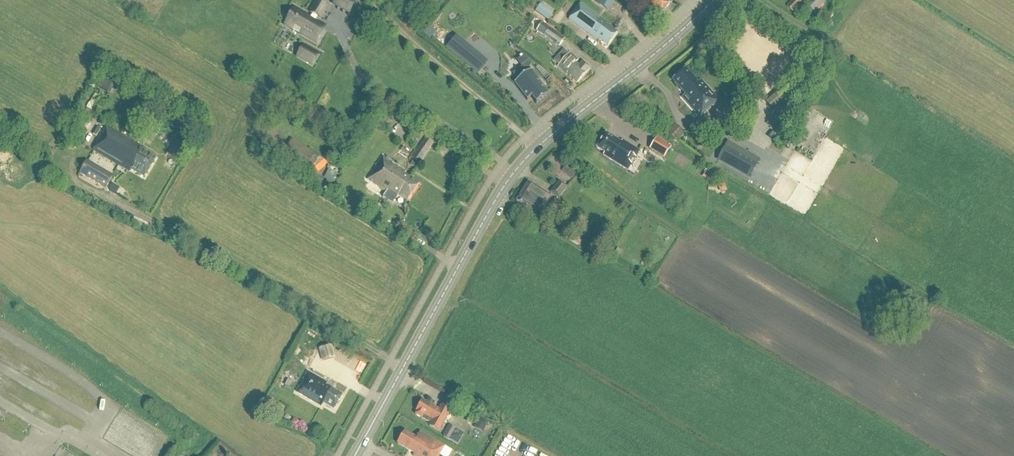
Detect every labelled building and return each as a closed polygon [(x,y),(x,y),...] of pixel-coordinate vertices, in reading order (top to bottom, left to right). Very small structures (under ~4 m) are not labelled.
[(316,44),(325,30),(315,24),(318,17),(320,19),(328,6),(318,0),(310,13),(312,14),(308,20),(293,11),(284,26),(293,31),(296,27),(309,35),(307,39),(316,44)] [(355,3),(350,0),(336,0),(333,5),(349,14),(355,3)] [(601,2),(599,4),(608,10),(613,2),(610,0),(602,0),(601,2)] [(658,17),(669,5),(673,0),(640,0),(641,1),(658,17)] [(793,14),(797,18),(802,12),(807,17),(812,12),(815,14),(826,3),(822,0),(794,0),(787,8),(793,14)] [(534,12),(548,22),(554,15),(540,5),(534,12)] [(581,5),(569,21),(596,41),(597,40),(607,47),(617,33),(607,26),(608,25),(581,5)] [(542,23),(536,32),(559,48),(565,40),(542,23)] [(455,39),(446,49),(461,62),(470,52),(455,39)] [(484,69),(494,58),(484,49),(474,60),(484,69)] [(318,56),(310,51),(305,61),(312,66),(318,56)] [(569,54),(556,69),(566,77),(566,76),(569,79),(570,78),(573,80),(572,81),(574,82),(575,82),(577,84),(589,69),(582,63),(579,66),(576,63),(577,61),(569,54)] [(592,67),(597,61),(592,57),(587,63),(592,67)] [(671,81),(690,102),(686,105),(699,119),(718,102),(700,82),(697,84),(684,69),(671,81)] [(531,71),(514,84),(515,84),(520,91),(526,99),(527,100),(526,101),(527,101),(528,100),(531,98),(532,100),(536,104),(535,104),(536,105),(541,100),(549,95),(548,94),(548,95),(537,80),(531,72),(531,71)] [(779,90),(766,103),(772,110),(785,97),(779,90)] [(91,112),(97,101),(88,96),(82,106),(91,112)] [(731,106),(728,107),(734,114),(742,106),(735,98),(729,103),(731,106)] [(378,117),(379,117),(374,124),(386,132),(392,124),(390,123),(396,115),(385,107),(378,117)] [(414,129),(417,118),(400,113),(398,120),(409,123),(407,128),(414,129)] [(676,143),(684,134),(675,125),(667,134),(676,143)] [(92,152),(128,173),(130,171),(143,179),(155,159),(143,152),(144,150),(104,126),(95,143),(96,144),(92,152)] [(639,152),(622,142),(620,144),(605,134),(596,149),(604,154),(603,156),(627,171),(631,165),(626,162),(630,155),(635,158),(639,152)] [(723,138),(711,154),(735,175),(748,158),(723,138)] [(411,159),(419,165),(433,144),(425,139),(411,159)] [(649,151),(664,159),(671,147),(656,139),(649,151)] [(292,140),(281,159),(303,172),(315,154),(292,140)] [(405,172),(383,157),(367,181),(395,200),(397,197),(406,203),(418,185),(403,175),(405,172)] [(79,174),(105,189),(112,176),(86,161),(79,174)] [(566,166),(563,171),(572,178),(576,173),(566,166)] [(702,178),(709,183),(715,174),(708,169),(702,178)] [(527,182),(521,192),(542,205),(546,207),(552,197),(527,182)] [(558,199),(566,189),(558,182),(549,192),(558,199)] [(803,194),(808,186),(802,182),(797,190),(803,194)] [(515,202),(524,207),(525,207),(537,214),(542,205),(521,192),(515,202)] [(530,215),(526,222),(539,230),(543,223),(530,215)] [(572,235),(569,241),(579,246),(582,241),(572,235)] [(331,346),(318,350),(321,361),(334,359),(331,346)] [(307,372),(295,393),(320,407),(322,404),(333,411),(341,396),(324,386),(326,383),(307,372)] [(422,402),(416,413),(417,413),(415,416),(430,424),(429,426),(439,431),(450,411),(442,407),(439,411),(422,402)] [(480,416),(474,428),(483,433),(484,431),(485,431),(487,428),(486,427),(489,422),(480,416)] [(458,444),(463,434),(448,425),(443,436),(458,444)] [(452,451),(444,447),(419,433),(416,439),(404,432),(397,444),(415,455),(449,455),(452,451)]
